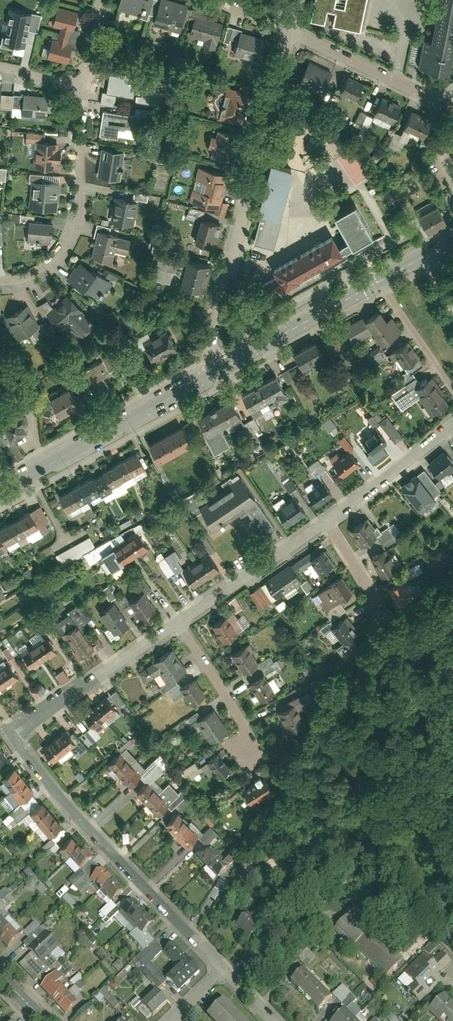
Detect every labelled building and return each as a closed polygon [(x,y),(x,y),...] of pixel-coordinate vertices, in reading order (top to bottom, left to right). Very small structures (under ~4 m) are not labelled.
[(142,14),(146,0),(120,0),(118,7),(142,14)] [(188,3),(178,0),(160,0),(154,23),(181,30),(188,3)] [(309,19),(322,22),(324,10),(332,12),(329,23),(358,29),(364,0),(314,0),(309,19)] [(449,72),(452,53),(452,0),(439,0),(432,36),(423,34),(417,66),(449,72)] [(79,9),(58,4),(53,25),(61,27),(58,39),(52,38),(47,57),(68,62),(73,42),(68,41),(71,30),(74,30),(79,9)] [(42,16),(10,9),(2,49),(12,51),(13,47),(28,50),(32,33),(38,35),(42,16)] [(218,42),(223,21),(195,14),(190,34),(205,37),(203,44),(215,47),(217,42),(218,42)] [(263,61),(268,37),(267,37),(240,30),(234,54),(263,61)] [(332,70),(309,60),(302,76),(325,85),(332,70)] [(101,102),(114,104),(116,93),(135,96),(138,74),(109,69),(106,92),(102,91),(101,102)] [(356,97),(364,81),(348,73),(340,90),(356,97)] [(226,87),(219,119),(244,124),(251,92),(226,87)] [(327,102),(331,91),(325,89),(321,100),(327,102)] [(391,122),(401,104),(384,95),(374,114),(391,122)] [(48,116),(49,98),(25,97),(24,115),(48,116)] [(134,114),(103,110),(100,134),(117,137),(118,132),(133,135),(132,140),(144,142),(149,110),(135,107),(134,114)] [(433,117),(413,109),(406,126),(420,132),(419,135),(423,137),(421,141),(428,144),(433,131),(428,129),(433,117)] [(353,121),(365,126),(369,115),(358,110),(353,121)] [(237,132),(218,128),(217,135),(211,134),(208,147),(213,148),(211,154),(230,159),(237,132)] [(34,141),(34,131),(24,131),(24,141),(34,141)] [(38,139),(36,163),(58,165),(61,142),(38,139)] [(121,151),(102,148),(97,178),(116,181),(121,151)] [(273,161),(259,211),(262,211),(254,242),(274,248),(282,220),(276,218),(277,215),(280,216),(294,167),(273,161)] [(228,174),(199,166),(190,200),(215,207),(214,213),(225,216),(229,201),(222,199),(228,174)] [(60,210),(63,183),(33,180),(30,207),(60,210)] [(135,200),(114,196),(110,219),(131,223),(135,200)] [(334,233),(274,266),(285,287),(303,278),(301,275),(344,252),(343,250),(374,233),(357,201),(336,213),(350,238),(340,243),(334,233)] [(446,221),(436,203),(418,213),(428,231),(446,221)] [(216,245),(222,223),(201,217),(194,239),(216,245)] [(54,237),(54,225),(28,223),(27,236),(36,237),(36,245),(50,246),(51,237),(54,237)] [(97,230),(90,255),(110,259),(113,250),(127,253),(131,238),(97,230)] [(177,273),(180,258),(157,253),(152,279),(168,283),(171,272),(177,273)] [(180,285),(206,291),(213,265),(187,258),(180,285)] [(82,261),(69,278),(91,295),(104,277),(82,261)] [(106,270),(103,275),(112,280),(115,275),(106,270)] [(70,293),(45,316),(56,329),(65,320),(80,337),(97,321),(70,293)] [(7,315),(18,339),(35,330),(24,306),(7,315)] [(391,336),(375,316),(364,324),(380,344),(391,336)] [(178,350),(167,329),(144,341),(155,362),(178,350)] [(356,343),(348,330),(332,339),(340,352),(356,343)] [(322,357),(314,343),(292,356),(300,369),(322,357)] [(122,363),(113,345),(77,363),(87,381),(122,363)] [(412,360),(401,345),(392,352),(403,367),(412,360)] [(378,348),(371,353),(376,361),(384,356),(378,348)] [(277,367),(256,378),(267,397),(287,385),(277,367)] [(256,378),(236,390),(246,408),(267,397),(256,378)] [(444,405),(427,380),(413,389),(431,414),(444,405)] [(80,407),(69,387),(49,397),(59,417),(80,407)] [(228,402),(212,411),(219,425),(236,416),(228,402)] [(28,429),(25,423),(29,420),(23,408),(2,419),(12,438),(28,429)] [(212,411),(195,420),(202,434),(219,425),(212,411)] [(372,414),(392,443),(401,437),(386,415),(381,418),(376,412),(372,414)] [(366,418),(371,427),(376,423),(371,414),(366,418)] [(178,429),(145,445),(154,462),(186,446),(178,429)] [(374,430),(360,440),(369,452),(383,442),(374,430)] [(343,434),(337,437),(345,452),(352,448),(343,434)] [(144,468),(135,452),(124,459),(133,474),(144,468)] [(445,452),(428,464),(437,477),(452,466),(452,464),(445,452)] [(356,465),(348,453),(331,465),(339,477),(356,465)] [(318,458),(306,465),(313,476),(324,469),(318,458)] [(133,474),(124,459),(112,465),(121,481),(133,474)] [(121,481),(112,465),(101,472),(110,487),(121,481)] [(110,487),(101,472),(90,478),(99,494),(110,487)] [(422,484),(414,475),(399,487),(407,496),(422,484)] [(287,491),(294,488),(289,477),(282,481),(287,491)] [(99,494),(90,478),(79,484),(88,500),(99,494)] [(438,488),(443,485),(439,478),(434,482),(438,488)] [(242,480),(196,509),(212,533),(257,503),(242,480)] [(330,494),(322,482),(305,493),(313,505),(330,494)] [(88,500),(79,484),(68,491),(77,506),(88,500)] [(77,506),(68,491),(57,497),(66,513),(77,506)] [(302,512),(295,499),(276,510),(284,523),(302,512)] [(52,525),(42,506),(29,513),(40,532),(52,525)] [(40,532),(29,513),(17,519),(27,539),(40,532)] [(27,539),(17,519),(4,526),(15,545),(27,539)] [(362,523),(350,531),(361,548),(373,541),(362,523)] [(4,526),(0,529),(0,548),(2,552),(15,545),(4,526)] [(139,536),(127,543),(134,556),(146,549),(139,536)] [(127,543),(115,550),(123,562),(134,556),(127,543)] [(162,556),(160,552),(153,556),(166,578),(182,568),(176,559),(178,557),(173,549),(162,556)] [(333,564),(323,550),(310,559),(320,573),(333,564)] [(382,553),(371,561),(381,577),(392,570),(382,553)] [(208,557),(197,563),(206,579),(217,572),(208,557)] [(405,579),(421,570),(417,562),(401,571),(405,579)] [(197,563),(186,570),(195,585),(206,579),(197,563)] [(299,579),(290,566),(268,582),(277,595),(299,579)] [(299,585),(305,592),(312,586),(306,579),(299,585)] [(399,580),(390,587),(399,599),(408,593),(399,580)] [(346,597),(335,581),(316,595),(327,610),(346,597)] [(145,582),(139,585),(144,594),(150,591),(145,582)] [(149,611),(139,596),(130,602),(140,617),(149,611)] [(233,612),(241,607),(235,596),(227,600),(233,612)] [(125,627),(112,606),(101,612),(114,634),(125,627)] [(239,628),(231,615),(215,625),(223,638),(239,628)] [(332,630),(346,642),(356,631),(342,619),(332,630)] [(78,628),(65,635),(72,647),(85,639),(78,628)] [(85,639),(72,647),(79,659),(92,651),(85,639)] [(48,640),(35,647),(43,659),(55,652),(48,640)] [(244,646),(230,654),(242,674),(256,666),(244,646)] [(2,650),(6,658),(12,654),(7,647),(2,650)] [(35,647),(23,654),(30,666),(43,659),(35,647)] [(182,673),(169,653),(140,670),(146,680),(159,673),(165,683),(182,673)] [(283,667),(279,658),(272,661),(270,656),(258,660),(263,674),(283,667)] [(0,672),(0,676),(6,685),(17,678),(9,666),(0,672)] [(60,682),(67,677),(62,669),(55,673),(60,682)] [(262,676),(249,683),(260,701),(272,693),(262,676)] [(204,697),(194,680),(182,688),(192,704),(204,697)] [(106,696),(94,706),(104,717),(116,707),(106,696)] [(94,706),(83,716),(92,727),(104,717),(94,706)] [(302,724),(289,707),(279,715),(292,731),(302,724)] [(223,733),(209,712),(196,720),(210,741),(223,733)] [(64,731),(53,739),(63,752),(73,744),(64,731)] [(53,739),(43,747),(52,759),(63,752),(53,739)] [(117,753),(106,763),(117,775),(128,765),(117,753)] [(232,771),(217,754),(207,763),(222,779),(232,771)] [(193,761),(181,768),(187,778),(199,771),(193,761)] [(128,765),(117,775),(128,786),(138,776),(128,765)] [(23,781),(14,770),(3,779),(12,790),(23,781)] [(271,791),(265,779),(244,789),(250,802),(271,791)] [(33,793),(23,781),(12,790),(22,802),(33,793)] [(145,786),(135,796),(146,808),(156,798),(145,786)] [(156,798),(146,808),(156,819),(167,809),(156,798)] [(9,828),(28,810),(20,802),(1,820),(9,828)] [(50,814),(40,804),(29,814),(39,824),(50,814)] [(59,825),(50,814),(39,824),(49,835),(59,825)] [(175,817),(165,827),(176,838),(186,828),(175,817)] [(199,836),(206,843),(217,833),(210,826),(199,836)] [(186,828),(176,838),(187,849),(197,839),(186,828)] [(48,846),(52,851),(57,847),(50,838),(43,844),(46,848),(48,846)] [(79,848),(69,840),(61,850),(71,858),(79,848)] [(207,846),(196,856),(207,867),(218,857),(207,846)] [(90,857),(79,848),(71,858),(81,867),(90,857)] [(218,857),(207,867),(218,878),(228,868),(218,857)] [(78,870),(66,882),(78,893),(90,881),(78,870)] [(112,881),(102,871),(91,881),(101,891),(112,881)] [(385,872),(331,892),(312,914),(386,987),(441,941),(385,872)] [(33,889),(37,881),(28,877),(25,886),(33,889)] [(220,878),(208,897),(214,901),(226,882),(220,878)] [(122,891),(112,881),(101,891),(111,902),(122,891)] [(61,898),(69,907),(74,903),(65,894),(61,898)] [(140,913),(129,903),(119,914),(130,924),(140,913)] [(151,924),(140,913),(130,924),(141,934),(151,924)] [(249,939),(264,924),(256,916),(253,920),(247,915),(236,926),(249,939)] [(22,932),(27,938),(38,927),(33,921),(22,932)] [(0,934),(0,940),(7,947),(17,937),(7,927),(0,934)] [(49,940),(40,932),(26,946),(34,955),(49,940)] [(57,949),(49,940),(34,955),(43,963),(57,949)] [(175,995),(198,972),(185,958),(183,960),(168,945),(161,952),(175,965),(160,980),(175,995)] [(296,958),(303,967),(315,958),(309,950),(296,958)] [(424,961),(406,977),(423,996),(441,981),(424,961)] [(62,968),(67,973),(71,969),(65,964),(62,968)] [(303,970),(291,981),(305,996),(317,984),(303,970)] [(54,973),(40,988),(66,1013),(76,1002),(57,984),(61,980),(54,973)] [(71,985),(82,978),(79,974),(69,980),(71,985)] [(78,990),(84,984),(79,980),(73,986),(78,990)] [(317,984),(305,996),(319,1010),(331,998),(317,984)] [(164,1003),(154,991),(140,1004),(150,1015),(164,1003)] [(440,1020),(452,1020),(452,1005),(444,996),(430,1010),(440,1020)] [(218,1001),(203,1016),(208,1020),(239,1020),(218,1001)] [(332,1020),(348,1020),(340,1013),(332,1020)]
